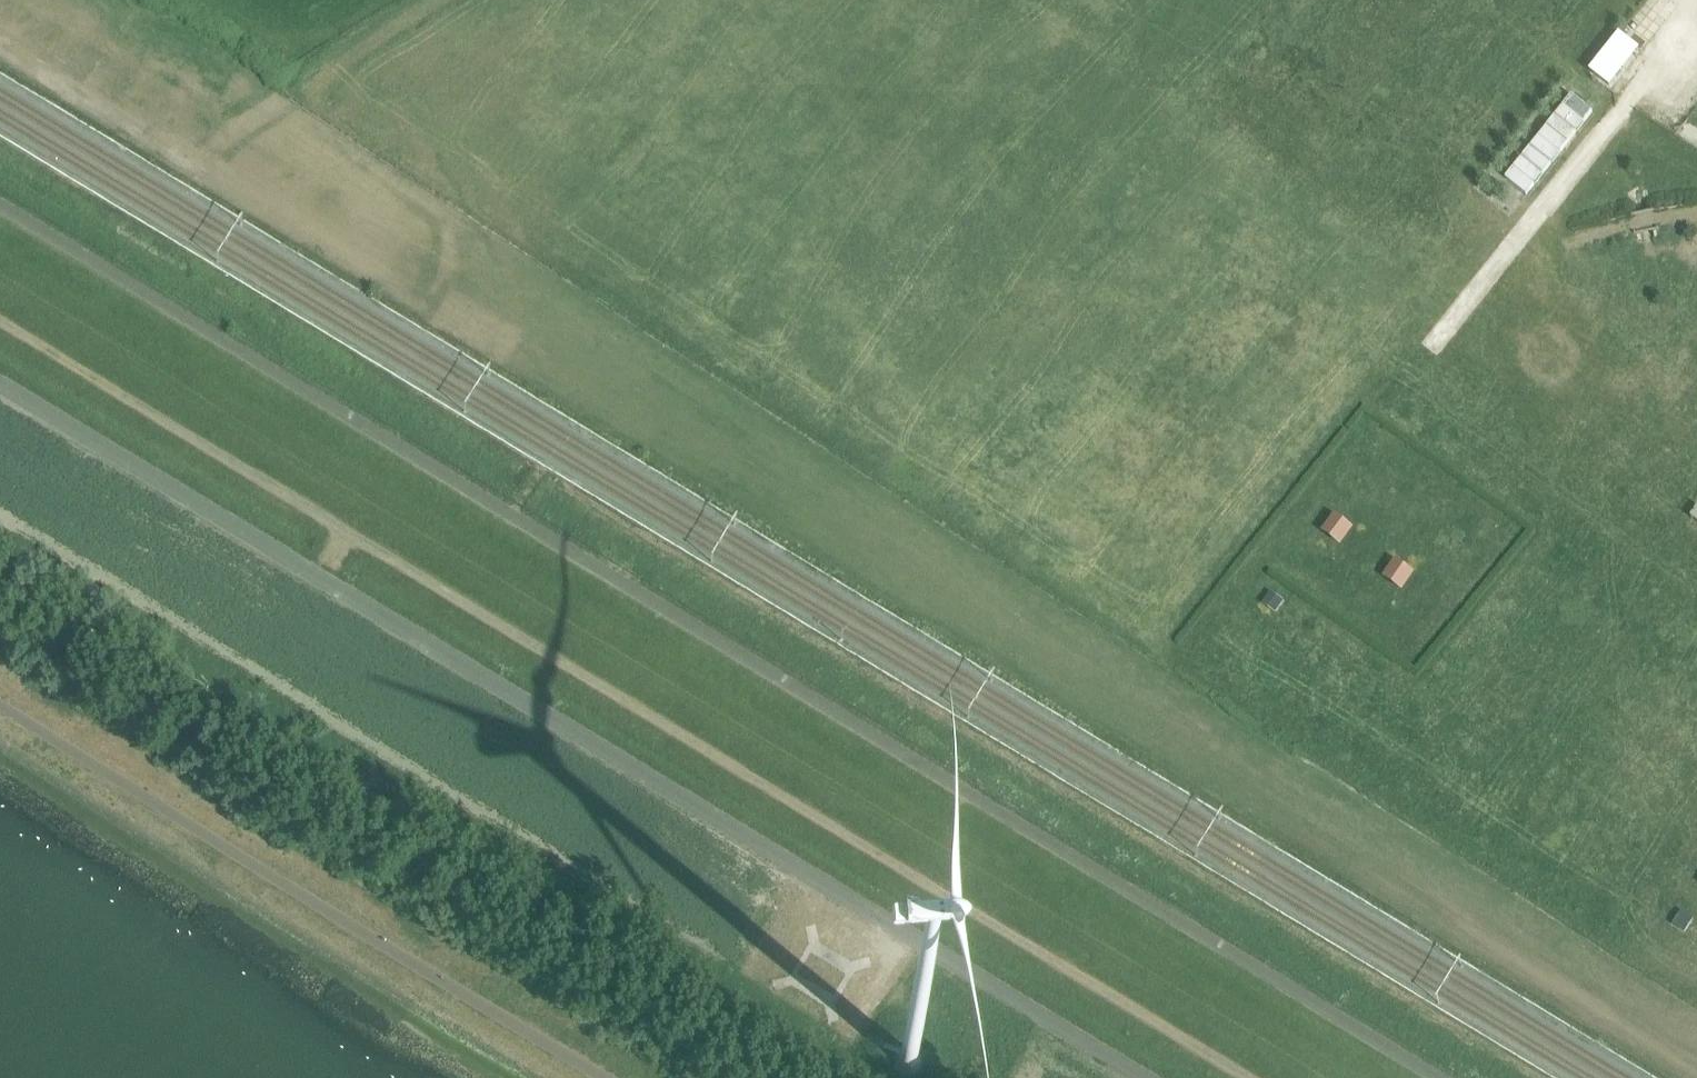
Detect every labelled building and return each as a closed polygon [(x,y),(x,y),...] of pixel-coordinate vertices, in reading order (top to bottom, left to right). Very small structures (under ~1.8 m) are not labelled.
[(1621,32),(1591,69),(1612,86),(1642,49),(1621,32)] [(1509,178),(1533,195),(1595,109),(1572,92),(1509,178)] [(1343,545),(1357,527),(1337,512),(1323,531),(1343,545)] [(1398,557),(1385,577),(1405,590),(1418,571),(1398,557)] [(1270,595),(1263,604),(1275,612),(1281,603),(1270,595)] [(1683,914),(1675,924),(1684,930),(1692,920),(1683,914)]
